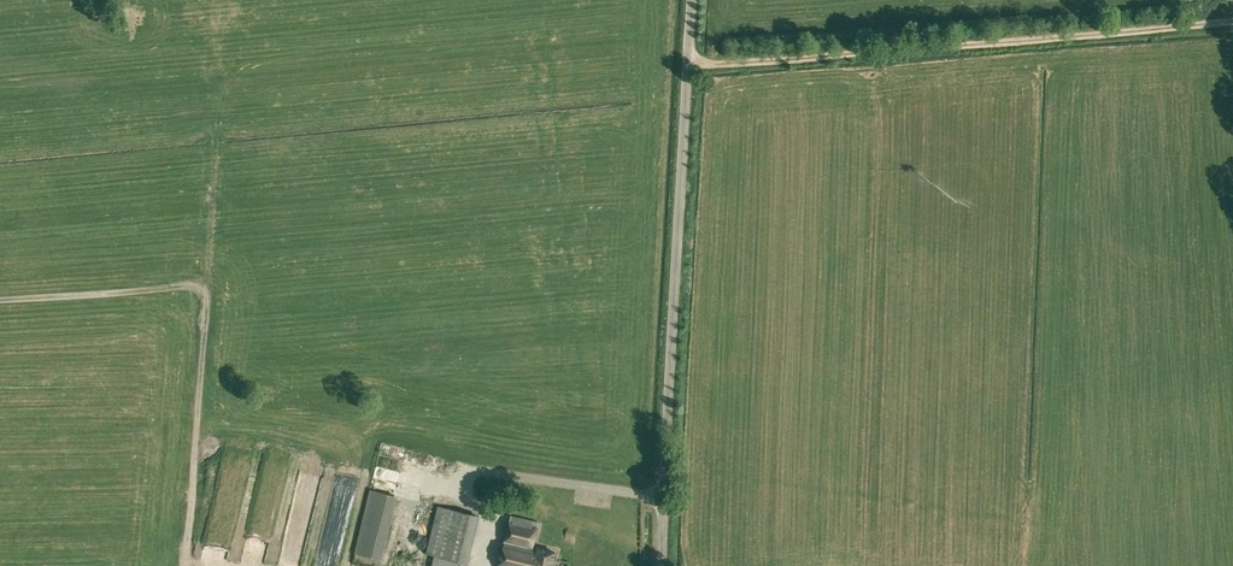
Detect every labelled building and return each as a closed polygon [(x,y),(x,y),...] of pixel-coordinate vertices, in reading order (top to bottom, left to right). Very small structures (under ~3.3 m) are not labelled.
[(356,553),(379,559),(394,495),(371,489),(356,553)] [(469,562),(468,562),(475,532),(479,516),(437,506),(426,554),(434,557),(432,565),(468,565),(469,562)] [(555,551),(533,546),(538,522),(512,515),(499,565),(552,565),(555,551)] [(247,559),(261,562),(262,554),(249,551),(247,559)]
